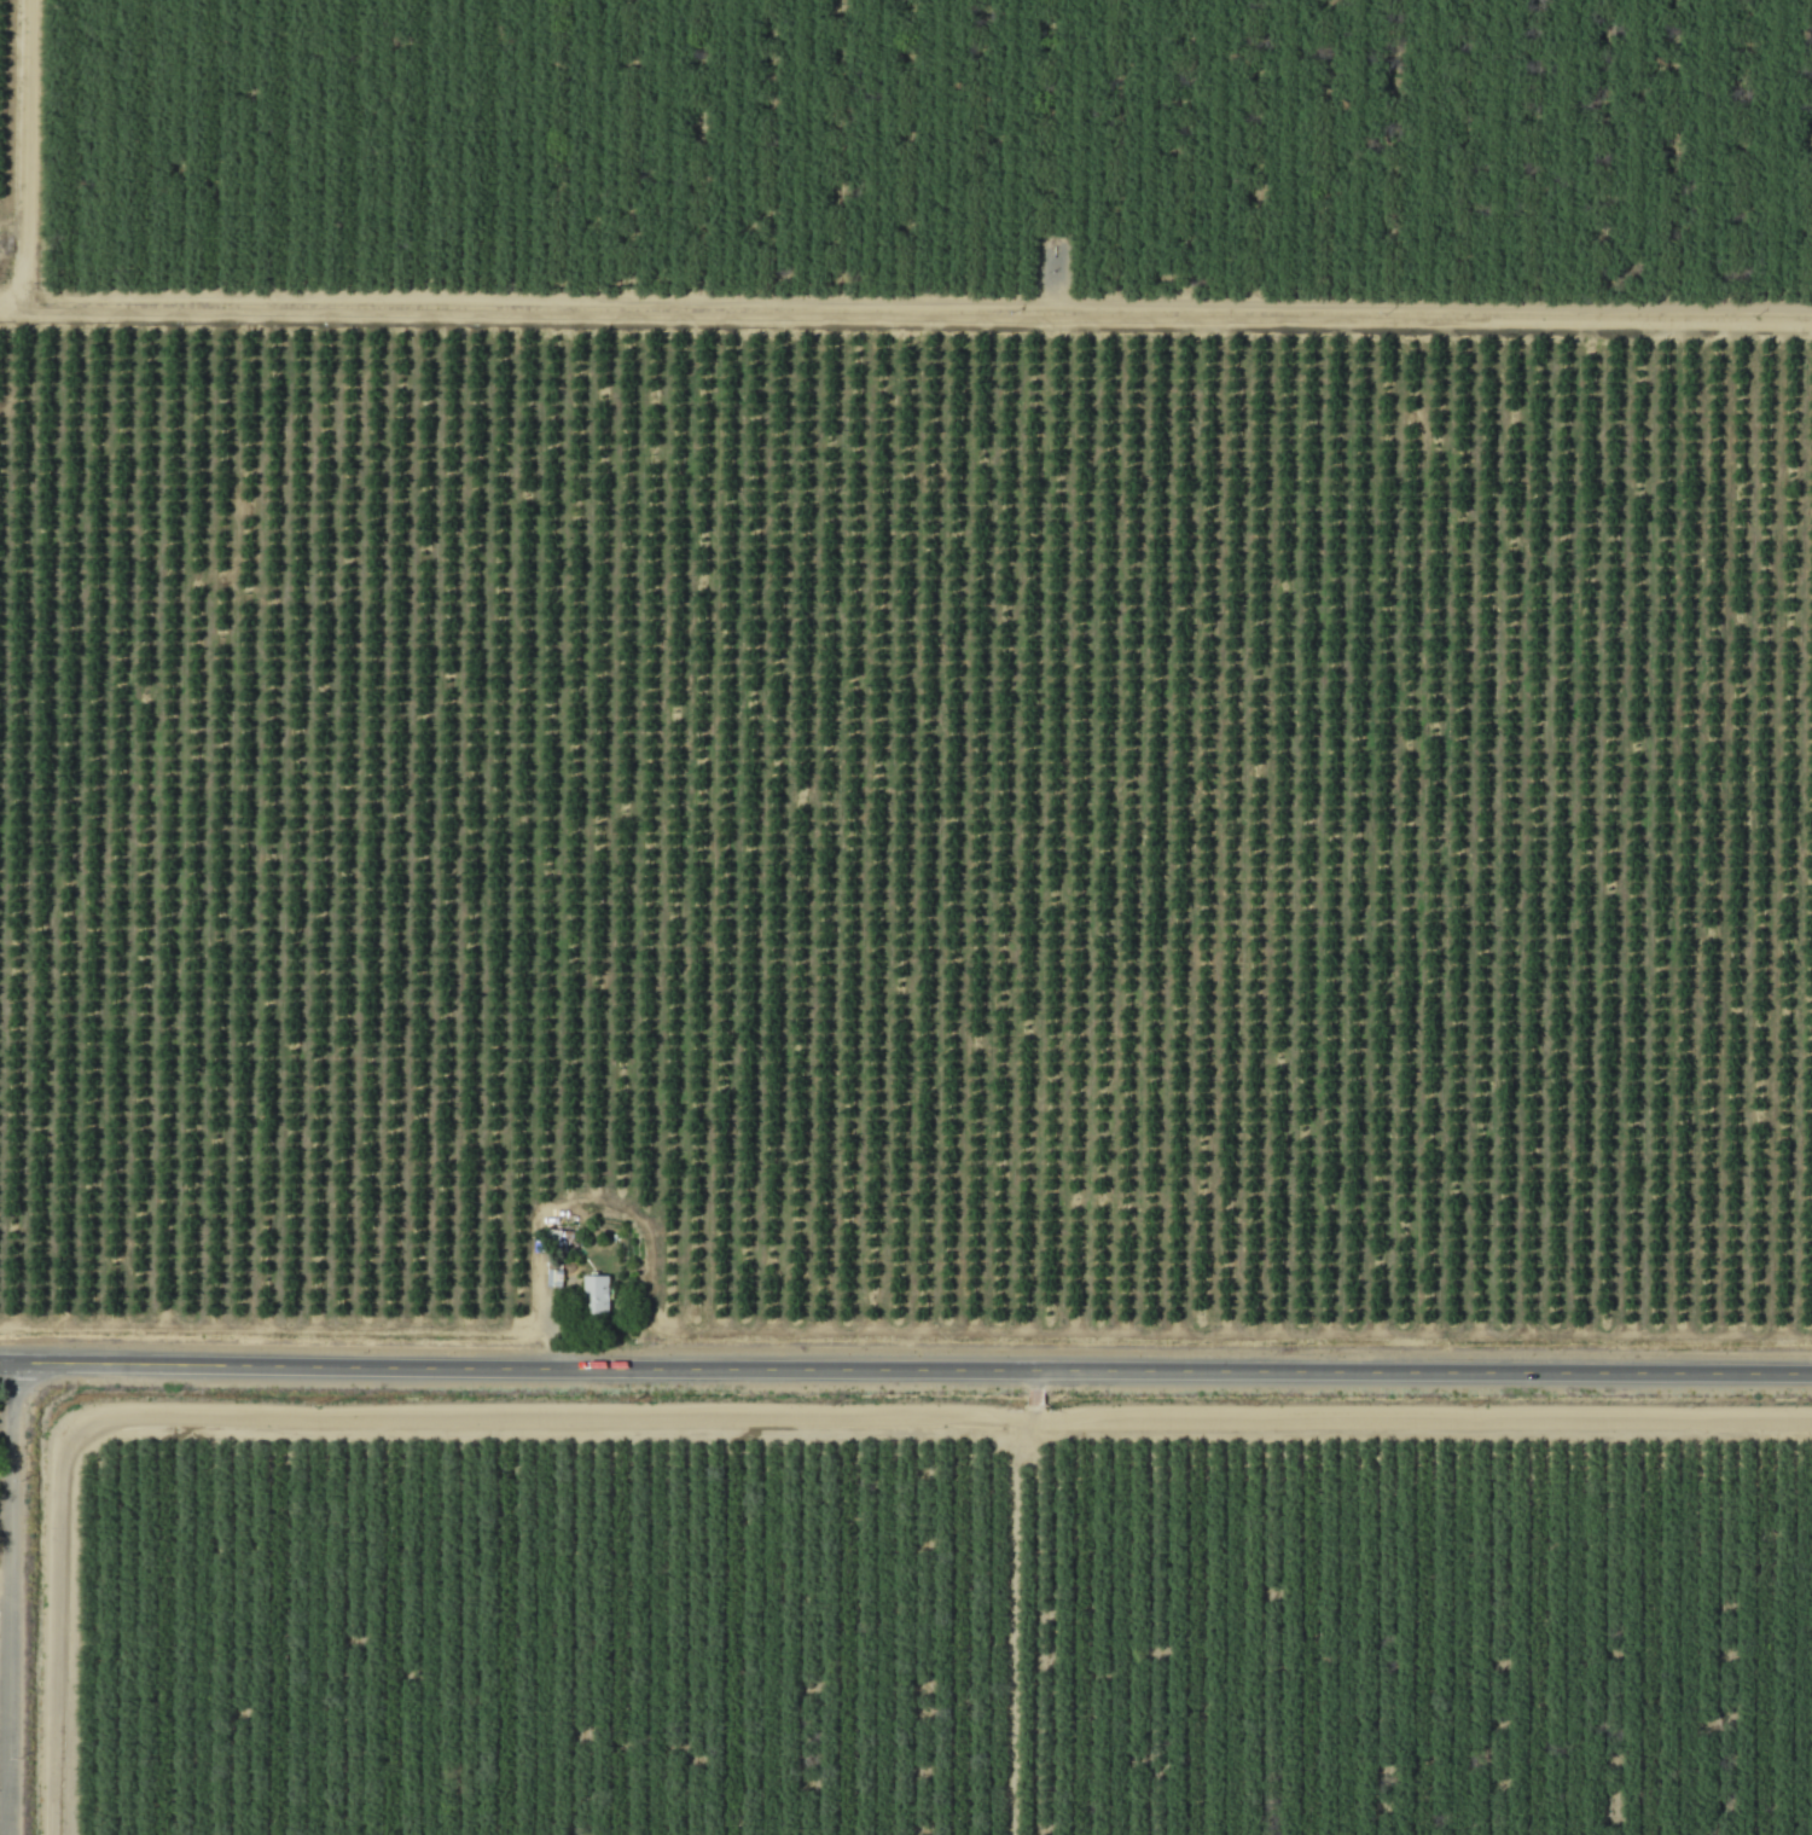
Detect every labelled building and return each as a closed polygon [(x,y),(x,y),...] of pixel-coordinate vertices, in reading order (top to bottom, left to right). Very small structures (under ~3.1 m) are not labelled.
[(609,1314),(610,1277),(585,1276),(584,1314),(609,1314)]
